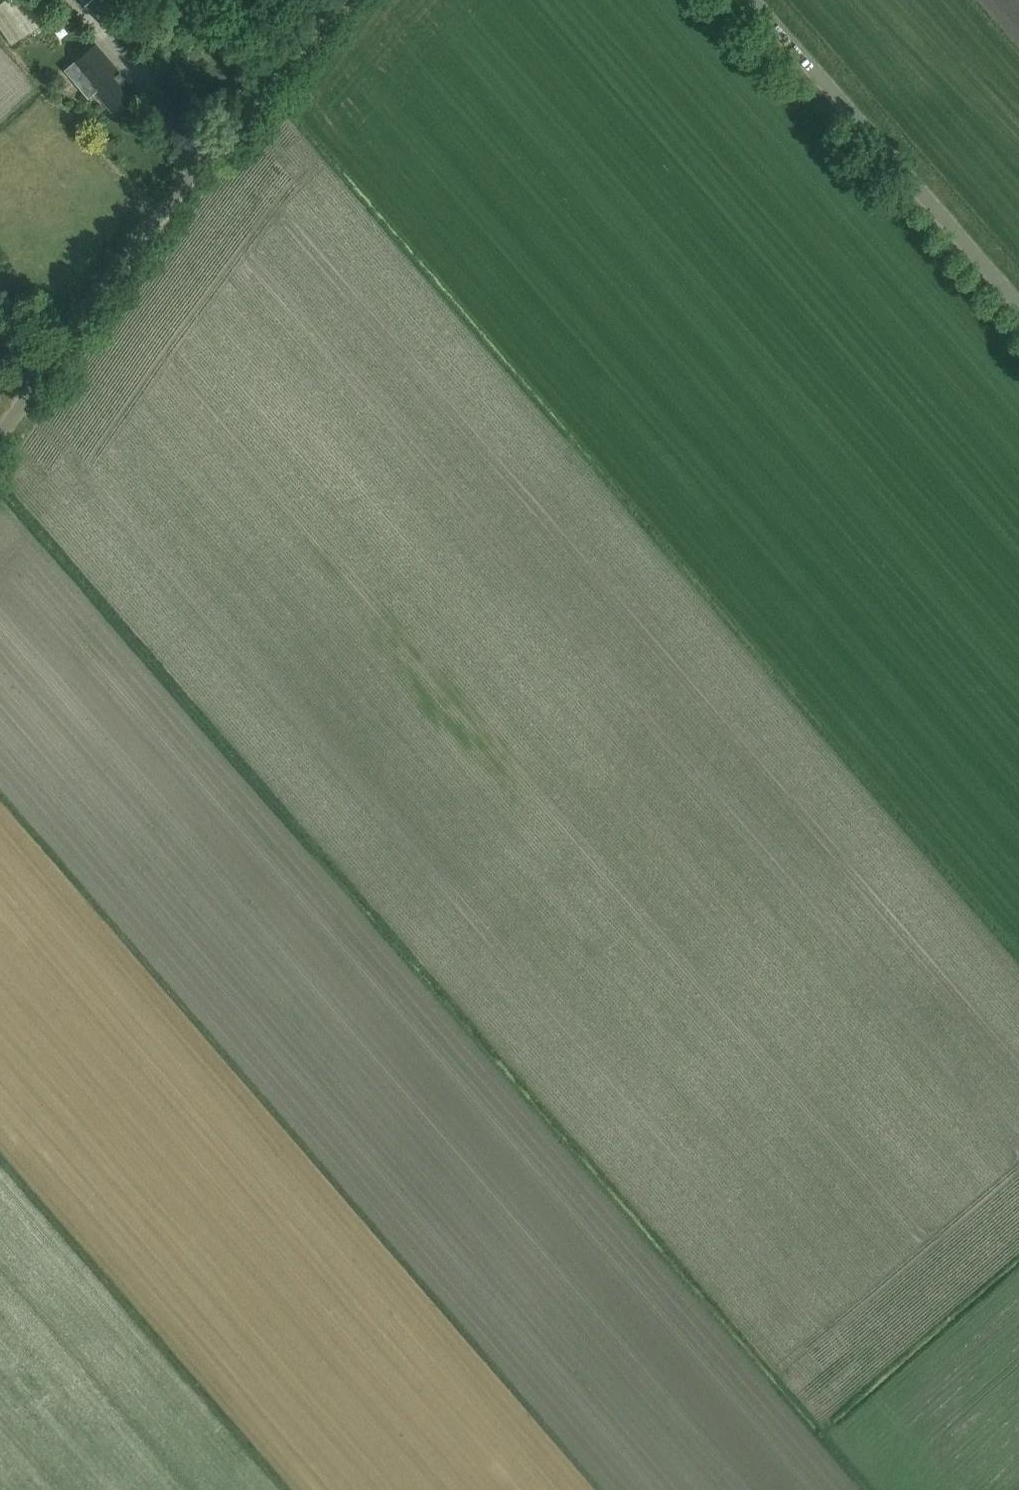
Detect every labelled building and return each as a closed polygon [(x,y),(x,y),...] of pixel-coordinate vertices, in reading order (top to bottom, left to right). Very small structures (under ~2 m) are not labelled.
[(43,23),(27,0),(5,0),(0,4),(0,27),(12,45),(43,23)] [(143,0),(84,0),(107,29),(143,0)] [(115,115),(139,95),(97,44),(66,69),(89,96),(95,91),(115,115)]
